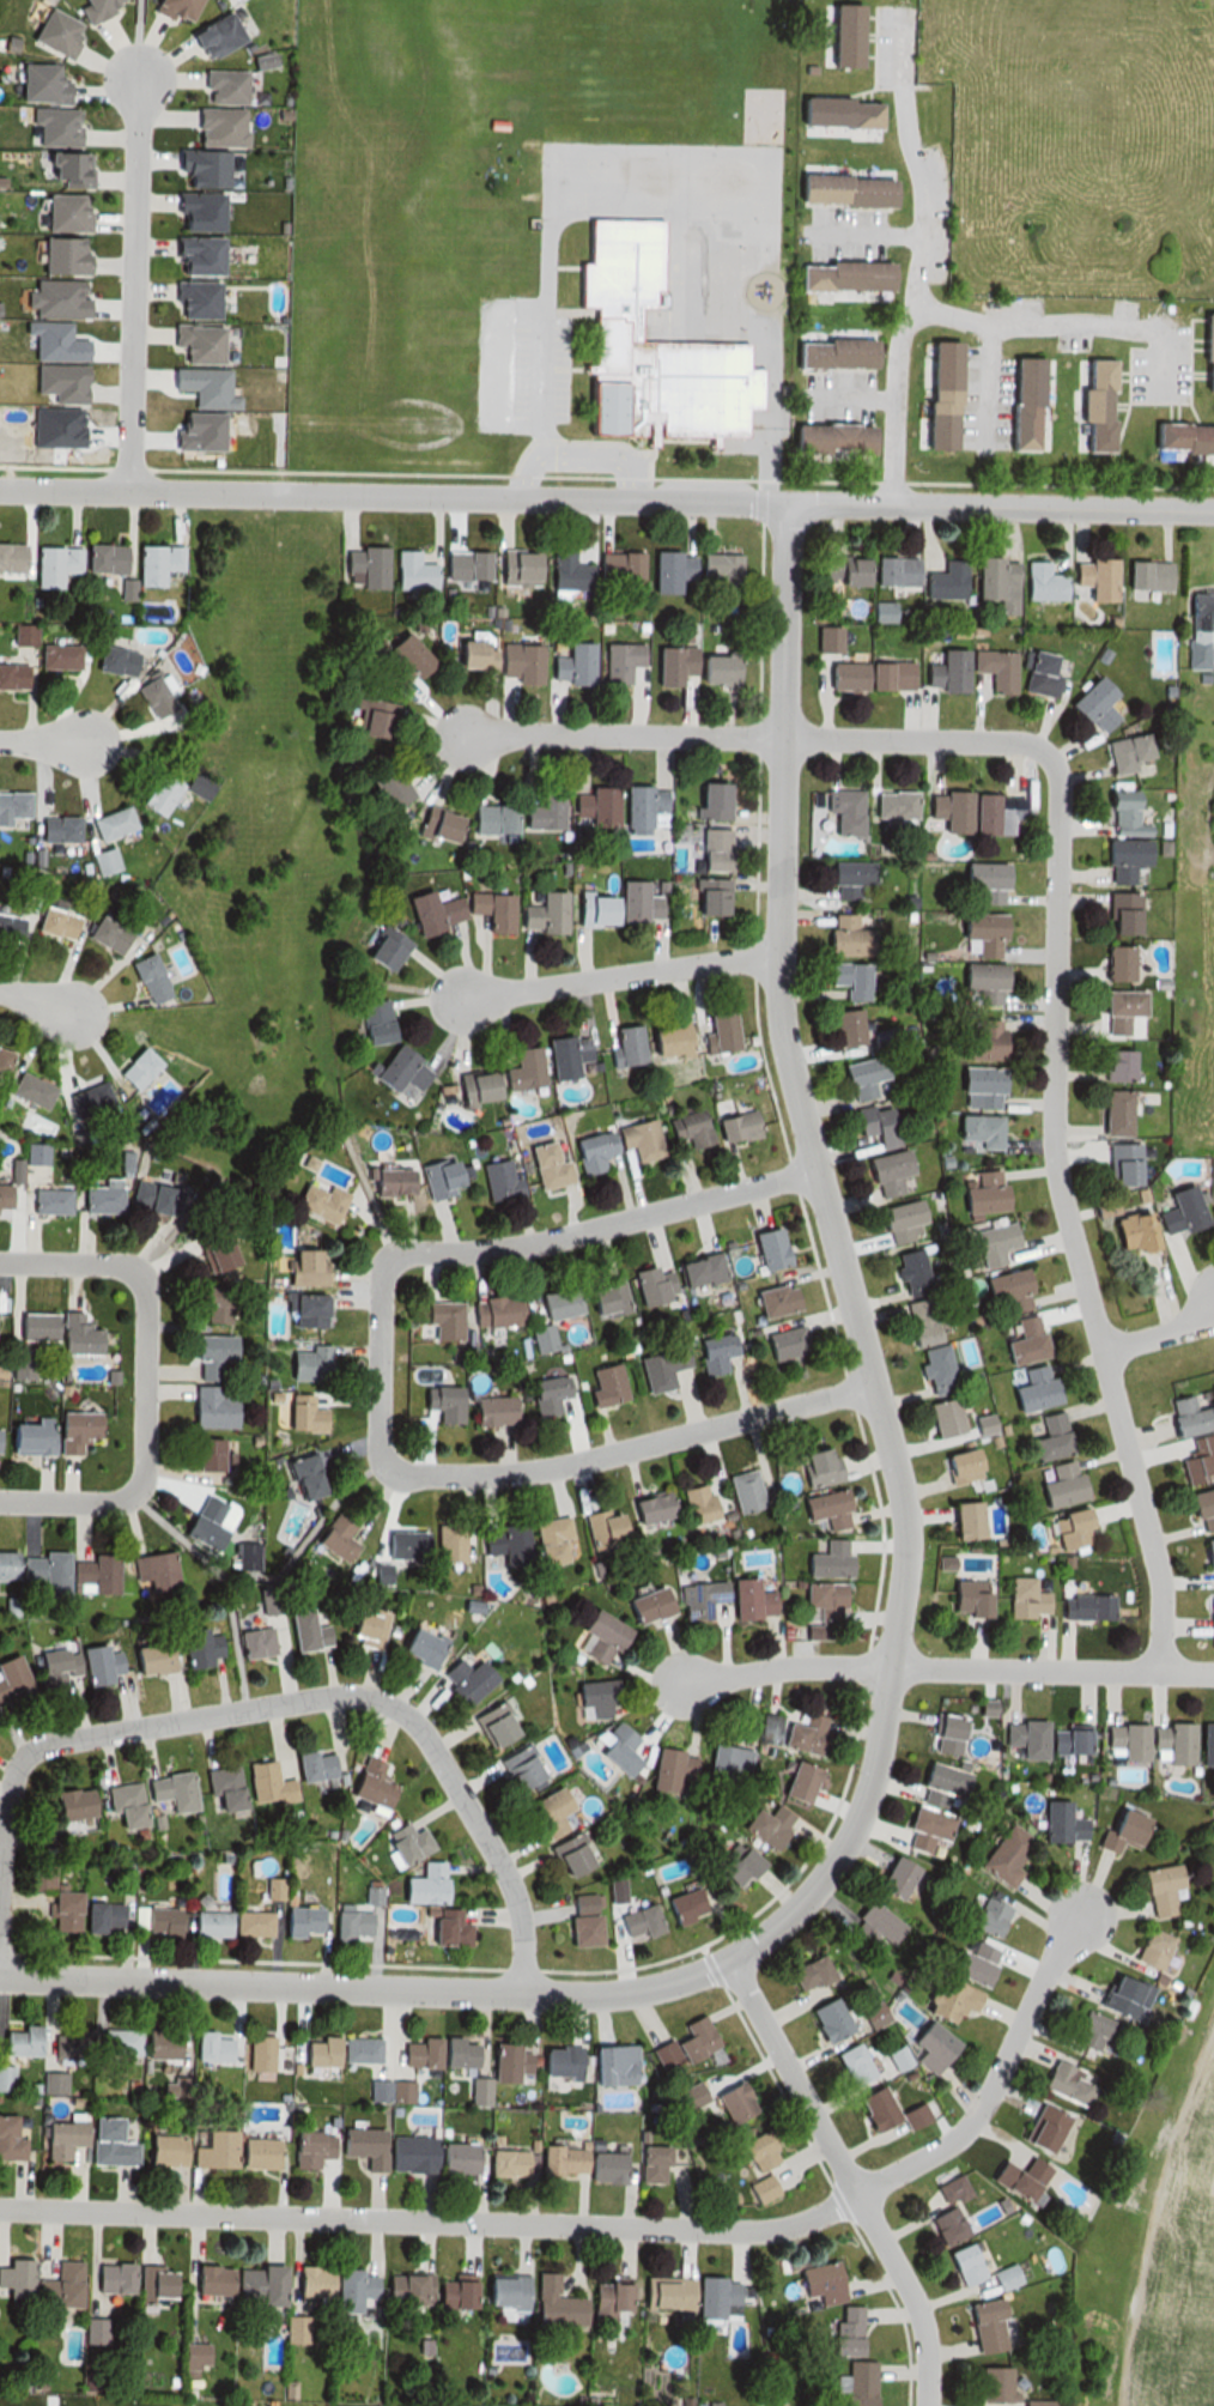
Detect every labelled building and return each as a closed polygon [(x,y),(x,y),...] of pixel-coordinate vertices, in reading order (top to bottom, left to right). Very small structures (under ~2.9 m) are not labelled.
[(86,26),(107,15),(103,6),(116,0),(74,0),(86,26)] [(183,23),(194,0),(154,0),(150,8),(183,23)] [(828,66),(855,65),(854,4),(827,5),(828,66)] [(77,27),(48,8),(28,38),(65,63),(77,45),(68,39),(77,27)] [(199,61),(236,41),(222,14),(184,34),(199,61)] [(264,66),(261,56),(246,60),(248,70),(264,66)] [(17,102),(63,102),(63,82),(53,82),(53,66),(17,66),(17,102)] [(199,104),(238,103),(237,71),(198,72),(199,104)] [(802,127),(875,129),(875,102),(802,101),(802,127)] [(70,109),(31,112),(33,150),(43,149),(45,187),(82,184),(80,151),(73,151),(70,109)] [(234,109),(190,110),(192,144),(235,143),(234,109)] [(185,173),(185,185),(217,185),(217,150),(172,150),(172,173),(185,173)] [(801,178),(800,206),(893,207),(893,180),(801,178)] [(209,193),(171,197),(175,231),(213,227),(209,193)] [(41,231),(78,231),(78,195),(41,195),(41,231)] [(654,221),(577,221),(577,309),(591,309),(591,439),(734,439),(734,409),(748,409),(748,345),(635,345),(634,307),(654,307),(654,221)] [(75,267),(75,238),(43,238),(43,267),(75,267)] [(888,292),(888,266),(798,266),(798,292),(888,292)] [(193,290),(174,286),(171,300),(190,304),(193,290)] [(922,448),(948,448),(948,342),(922,341),(922,448)] [(868,368),(868,342),(795,342),(795,369),(868,368)] [(1003,450),(1029,450),(1030,358),(1004,357),(1003,450)] [(1076,359),(1076,450),(1102,450),(1101,358),(1076,359)] [(862,424),(786,427),(787,453),(863,450),(862,424)] [(1213,452),(1213,426),(1150,424),(1149,450),(1213,452)] [(115,571),(115,544),(78,544),(78,571),(115,571)] [(130,580),(173,580),(173,546),(130,546),(130,580)] [(56,585),(56,572),(71,572),(71,548),(29,548),(29,585),(56,585)] [(340,585),(377,586),(378,548),(340,548),(340,585)] [(427,564),(410,564),(410,551),(389,551),(389,588),(427,588),(427,564)] [(493,585),(528,585),(528,551),(493,551),(493,585)] [(545,551),(544,591),(581,591),(581,564),(565,563),(565,551),(545,551)] [(438,580),(479,580),(479,552),(438,552),(438,580)] [(646,552),(645,591),(670,592),(670,579),(685,579),(685,552),(646,552)] [(591,553),(591,581),(633,581),(633,553),(591,553)] [(712,586),(709,586),(709,597),(731,597),(730,553),(693,554),(693,576),(712,576),(712,586)] [(812,556),(812,583),(861,583),(861,556),(812,556)] [(872,557),(870,583),(909,585),(910,559),(872,557)] [(968,598),(992,599),(991,613),(1007,614),(1009,560),(970,558),(968,598)] [(1066,585),(1083,586),(1082,598),(1105,599),(1106,561),(1067,560),(1066,585)] [(1119,587),(1159,587),(1159,561),(1119,561),(1119,587)] [(936,576),(918,576),(918,599),(957,599),(957,562),(936,562),(936,576)] [(1019,599),(1058,599),(1058,575),(1039,575),(1039,563),(1019,563),(1019,599)] [(1191,671),(1210,671),(1210,600),(1191,600),(1191,671)] [(888,621),(886,604),(870,605),(872,623),(888,621)] [(35,645),(35,626),(11,626),(11,645),(35,645)] [(814,629),(814,652),(836,652),(836,629),(814,629)] [(371,650),(385,685),(421,671),(406,635),(371,650)] [(481,638),(450,638),(450,668),(481,668),(481,638)] [(493,643),(492,678),(531,679),(532,644),(493,643)] [(559,657),(544,657),(544,682),(583,682),(583,643),(559,643),(559,657)] [(621,664),(634,665),(634,644),(597,643),(596,682),(620,683),(621,664)] [(75,645),(36,645),(36,668),(75,668),(75,645)] [(129,651),(94,646),(90,670),(126,675),(129,651)] [(672,685),(672,674),(685,674),(685,646),(650,646),(650,685),(672,685)] [(918,665),(918,689),(956,689),(956,650),(933,650),(933,665),(918,665)] [(1047,655),(1023,650),(1014,691),(1049,699),(1053,678),(1043,676),(1047,655)] [(964,652),(964,672),(983,672),(983,692),(1004,692),(1004,653),(964,652)] [(729,681),(729,653),(694,653),(694,681),(729,681)] [(903,689),(903,663),(861,663),(861,689),(903,689)] [(823,664),(823,690),(858,690),(858,664),(823,664)] [(20,688),(20,665),(0,665),(0,688),(20,688)] [(1069,704),(1097,736),(1115,720),(1103,707),(1117,694),(1101,676),(1069,704)] [(165,711),(157,678),(132,684),(139,717),(165,711)] [(349,736),(379,735),(378,699),(348,701),(349,736)] [(1145,764),(1141,737),(1100,743),(1104,770),(1145,764)] [(362,778),(379,811),(403,799),(386,766),(362,778)] [(200,792),(196,773),(179,777),(183,796),(200,792)] [(726,819),(726,783),(699,783),(699,819),(726,819)] [(622,786),(619,823),(657,826),(660,789),(622,786)] [(519,827),(556,827),(556,789),(533,789),(533,808),(519,808),(519,827)] [(609,822),(610,791),(571,790),(570,821),(609,822)] [(829,834),(854,834),(854,791),(820,791),(820,811),(829,811),(829,834)] [(1014,830),(1014,796),(968,796),(968,792),(923,793),(924,817),(943,817),(943,831),(1014,830)] [(20,793),(0,793),(0,819),(20,819),(20,793)] [(907,793),(868,794),(868,819),(907,818),(907,793)] [(473,832),(508,832),(508,806),(473,806),(473,832)] [(421,837),(453,841),(456,813),(424,809),(421,837)] [(128,833),(123,810),(84,819),(90,842),(128,833)] [(34,817),(34,841),(69,841),(69,817),(34,817)] [(694,870),(721,870),(721,830),(694,830),(694,870)] [(84,855),(90,877),(111,871),(105,850),(84,855)] [(862,883),(863,862),(826,860),(824,897),(848,898),(848,882),(862,883)] [(963,863),(962,887),(978,888),(978,903),(997,904),(999,864),(963,863)] [(718,912),(718,879),(690,879),(690,912),(718,912)] [(652,895),(637,896),(637,880),(612,880),(613,920),(653,919),(652,895)] [(410,935),(456,919),(448,897),(427,904),(422,891),(398,899),(410,935)] [(529,891),(529,906),(514,906),(514,929),(557,929),(557,891),(529,891)] [(460,894),(461,915),(481,914),(481,931),(504,930),(502,893),(460,894)] [(571,894),(571,923),(606,923),(606,894),(571,894)] [(1103,894),(1103,933),(1131,933),(1131,894),(1103,894)] [(69,919),(39,904),(29,926),(60,940),(69,919)] [(107,912),(81,927),(98,957),(125,942),(107,912)] [(860,929),(846,929),(846,913),(821,913),(821,953),(860,953),(860,929)] [(992,913),(961,915),(963,938),(970,938),(972,956),(995,955),(992,913)] [(359,958),(384,971),(400,941),(374,928),(359,958)] [(1097,946),(1097,980),(1124,980),(1124,946),(1097,946)] [(122,962),(139,1005),(162,997),(146,954),(122,962)] [(839,986),(839,1001),(860,1001),(860,963),(822,963),(822,986),(839,986)] [(972,1003),(995,1003),(994,964),(958,964),(958,988),(972,988),(972,1003)] [(1099,992),(1099,1033),(1116,1033),(1116,1013),(1132,1013),(1132,992),(1099,992)] [(353,1002),(360,1042),(384,1038),(377,998),(353,1002)] [(855,1009),(827,1012),(830,1045),(858,1043),(855,1009)] [(705,1052),(732,1047),(725,1010),(698,1015),(705,1052)] [(994,1019),(970,1018),(970,1035),(955,1035),(954,1058),(993,1059),(994,1019)] [(633,1025),(606,1030),(612,1066),(640,1061),(633,1025)] [(682,1053),(682,1026),(647,1026),(647,1053),(682,1053)] [(570,1077),(568,1062),(583,1060),(581,1040),(565,1042),(564,1036),(539,1039),(544,1080),(570,1077)] [(406,1064),(409,1053),(380,1046),(372,1078),(417,1089),(422,1068),(406,1064)] [(504,1090),(537,1086),(533,1048),(508,1051),(511,1071),(502,1073),(504,1090)] [(1096,1050),(1098,1081),(1122,1079),(1120,1048),(1096,1050)] [(153,1065),(135,1049),(111,1074),(129,1091),(153,1065)] [(881,1079),(876,1058),(838,1066),(845,1103),(868,1098),(865,1082),(881,1079)] [(968,1108),(993,1107),(992,1067),(954,1068),(955,1093),(968,1093),(968,1108)] [(36,1106),(45,1085),(12,1072),(4,1093),(36,1106)] [(454,1101),(492,1102),(493,1075),(454,1074),(454,1101)] [(103,1108),(99,1086),(62,1093),(66,1115),(103,1108)] [(1095,1090),(1095,1135),(1121,1135),(1121,1090),(1095,1090)] [(869,1135),(871,1150),(890,1147),(883,1108),(850,1113),(854,1138),(869,1135)] [(707,1112),(677,1117),(681,1140),(694,1138),(695,1146),(712,1143),(707,1112)] [(717,1137),(749,1137),(749,1115),(717,1115),(717,1137)] [(972,1150),(992,1150),(992,1116),(950,1116),(950,1141),(972,1141),(972,1150)] [(579,1139),(587,1173),(611,1167),(608,1154),(641,1146),(645,1161),(667,1156),(659,1120),(579,1139)] [(37,1163),(38,1145),(20,1143),(19,1162),(37,1163)] [(528,1149),(536,1189),(564,1184),(556,1143),(528,1149)] [(1101,1185),(1130,1185),(1130,1145),(1101,1145),(1101,1185)] [(895,1195),(891,1177),(903,1174),(897,1151),(861,1159),(870,1200),(895,1195)] [(469,1179),(460,1156),(426,1170),(438,1200),(458,1192),(455,1185),(469,1179)] [(515,1164),(486,1164),(486,1197),(515,1197),(515,1164)] [(412,1169),(375,1169),(375,1193),(412,1193),(412,1169)] [(967,1173),(968,1186),(955,1187),(956,1213),(995,1211),(993,1171),(967,1173)] [(120,1181),(80,1181),(80,1211),(120,1211),(120,1181)] [(290,1205),(327,1226),(341,1202),(304,1181),(290,1205)] [(174,1207),(174,1183),(134,1183),(134,1207),(174,1207)] [(1202,1210),(1197,1187),(1175,1192),(1179,1209),(1164,1212),(1169,1234),(1213,1223),(1213,1207),(1202,1210)] [(65,1189),(30,1189),(30,1212),(65,1212),(65,1189)] [(873,1210),(882,1247),(910,1239),(906,1223),(915,1220),(910,1201),(873,1210)] [(1113,1216),(1113,1246),(1162,1246),(1162,1216),(1113,1216)] [(966,1234),(975,1271),(997,1266),(994,1252),(1011,1248),(1005,1224),(966,1234)] [(221,1228),(193,1231),(197,1268),(225,1266),(221,1228)] [(782,1264),(770,1228),(745,1237),(756,1272),(782,1264)] [(283,1249),(283,1286),(315,1286),(315,1249),(283,1249)] [(887,1256),(896,1299),(921,1294),(913,1251),(887,1256)] [(668,1264),(675,1292),(717,1283),(711,1255),(668,1264)] [(625,1273),(633,1306),(668,1298),(662,1274),(649,1277),(647,1267),(625,1273)] [(1017,1271),(978,1280),(987,1318),(1026,1309),(1017,1271)] [(623,1307),(604,1277),(578,1293),(591,1315),(597,1311),(602,1320),(623,1307)] [(195,1323),(220,1323),(220,1286),(195,1286),(195,1323)] [(570,1314),(567,1289),(533,1293),(536,1318),(570,1314)] [(787,1290),(751,1290),(751,1314),(787,1314),(787,1290)] [(315,1293),(284,1293),(284,1325),(315,1325),(315,1293)] [(899,1305),(908,1347),(935,1341),(926,1300),(899,1305)] [(421,1339),(452,1339),(452,1302),(421,1302),(421,1339)] [(12,1341),(48,1337),(45,1311),(9,1315),(12,1341)] [(74,1327),(74,1312),(54,1312),(54,1353),(90,1353),(90,1327),(74,1327)] [(1001,1344),(1008,1366),(1042,1356),(1030,1317),(1008,1323),(1014,1340),(1001,1344)] [(541,1325),(522,1328),(526,1353),(545,1349),(541,1325)] [(758,1337),(765,1363),(800,1354),(794,1328),(758,1337)] [(190,1379),(210,1379),(210,1356),(224,1356),(223,1334),(189,1334),(190,1379)] [(689,1342),(698,1376),(718,1371),(715,1358),(730,1355),(724,1334),(689,1342)] [(639,1395),(666,1390),(662,1371),(681,1367),(677,1347),(631,1356),(639,1395)] [(283,1380),(320,1380),(320,1348),(283,1348),(283,1380)] [(949,1391),(949,1349),(928,1349),(928,1391),(949,1391)] [(587,1408),(617,1401),(609,1365),(579,1371),(587,1408)] [(1048,1380),(1045,1367),(1019,1372),(1027,1410),(1066,1402),(1061,1378),(1048,1380)] [(550,1397),(558,1397),(558,1380),(526,1380),(526,1415),(550,1415),(550,1397)] [(211,1385),(187,1385),(186,1427),(226,1427),(226,1397),(211,1397),(211,1385)] [(432,1422),(452,1422),(452,1386),(418,1386),(418,1410),(432,1410),(432,1422)] [(315,1408),(302,1408),(302,1393),(281,1393),(281,1430),(315,1430),(315,1408)] [(466,1395),(466,1422),(505,1422),(505,1395),(466,1395)] [(1195,1400),(1176,1398),(1173,1430),(1213,1433),(1213,1408),(1195,1406),(1195,1400)] [(930,1438),(958,1432),(951,1400),(922,1406),(930,1438)] [(90,1411),(51,1411),(51,1452),(72,1452),(72,1441),(90,1441),(90,1411)] [(1078,1454),(1072,1412),(1048,1416),(1051,1436),(1041,1438),(1045,1458),(1078,1454)] [(4,1453),(42,1453),(42,1421),(4,1421),(4,1453)] [(188,1469),(214,1467),(211,1435),(185,1437),(188,1469)] [(1181,1480),(1213,1479),(1213,1436),(1200,1437),(1201,1459),(1180,1460),(1181,1480)] [(800,1489),(831,1482),(823,1446),(793,1452),(800,1489)] [(937,1458),(945,1487),(976,1478),(967,1449),(937,1458)] [(278,1461),(290,1500),(316,1493),(304,1453),(278,1461)] [(1043,1506),(1083,1500),(1077,1463),(1057,1466),(1060,1480),(1039,1483),(1043,1506)] [(748,1470),(721,1475),(728,1512),(755,1507),(748,1470)] [(708,1519),(699,1485),(677,1490),(685,1524),(708,1519)] [(1213,1529),(1213,1514),(1213,1511),(1213,1489),(1184,1497),(1195,1535),(1213,1529)] [(626,1503),(634,1525),(668,1513),(660,1491),(626,1503)] [(835,1492),(795,1500),(800,1521),(816,1518),(820,1533),(843,1529),(835,1492)] [(220,1503),(191,1494),(179,1537),(208,1546),(220,1503)] [(971,1502),(944,1504),(948,1540),(974,1537),(971,1502)] [(615,1512),(584,1512),(584,1542),(615,1542),(615,1512)] [(1055,1549),(1087,1545),(1083,1513),(1052,1516),(1055,1549)] [(337,1536),(345,1528),(332,1514),(306,1539),(331,1565),(349,1548),(337,1536)] [(541,1564),(569,1555),(556,1516),(529,1525),(541,1564)] [(519,1524),(476,1530),(479,1554),(500,1551),(502,1564),(525,1561),(519,1524)] [(428,1560),(455,1560),(455,1526),(428,1526),(428,1560)] [(415,1556),(415,1531),(380,1531),(380,1556),(415,1556)] [(1203,1581),(1213,1580),(1213,1539),(1201,1540),(1203,1581)] [(839,1577),(839,1540),(816,1540),(816,1554),(800,1554),(800,1577),(839,1577)] [(228,1569),(248,1569),(248,1543),(228,1543),(228,1569)] [(169,1584),(161,1550),(124,1558),(129,1579),(142,1576),(145,1589),(169,1584)] [(59,1593),(58,1553),(14,1553),(15,1579),(36,1578),(37,1593),(59,1593)] [(107,1589),(107,1557),(65,1557),(65,1589),(107,1589)] [(366,1564),(369,1583),(380,1581),(377,1563),(366,1564)] [(725,1579),(727,1617),(766,1616),(765,1592),(750,1593),(749,1578),(725,1579)] [(1001,1579),(1001,1617),(1040,1617),(1040,1595),(1025,1595),(1025,1579),(1001,1579)] [(718,1602),(718,1583),(680,1584),(681,1618),(706,1617),(705,1602),(718,1602)] [(797,1584),(797,1609),(812,1609),(812,1619),(835,1619),(835,1584),(797,1584)] [(945,1585),(945,1614),(980,1614),(980,1585),(945,1585)] [(660,1586),(627,1598),(636,1622),(668,1611),(660,1586)] [(268,1589),(252,1590),(255,1612),(270,1611),(268,1589)] [(1118,1596),(1067,1596),(1067,1619),(1118,1619),(1118,1596)] [(1206,1598),(1206,1628),(1213,1628),(1213,1598),(1206,1598)] [(365,1648),(379,1616),(352,1604),(338,1637),(365,1648)] [(280,1614),(288,1652),(321,1645),(317,1626),(306,1628),(301,1609),(280,1614)] [(630,1626),(596,1610),(577,1651),(611,1667),(630,1626)] [(392,1653),(424,1668),(436,1641),(404,1626),(392,1653)] [(199,1636),(198,1627),(174,1630),(179,1665),(217,1659),(213,1634),(199,1636)] [(237,1657),(266,1653),(263,1628),(234,1631),(237,1657)] [(70,1655),(88,1686),(116,1670),(107,1653),(102,1656),(93,1642),(70,1655)] [(126,1645),(129,1675),(165,1672),(163,1642),(126,1645)] [(31,1652),(33,1689),(54,1688),(53,1674),(71,1673),(69,1650),(31,1652)] [(467,1702),(488,1673),(470,1660),(464,1669),(450,1659),(435,1679),(467,1702)] [(583,1716),(616,1716),(616,1681),(583,1681),(583,1716)] [(496,1704),(468,1715),(480,1747),(508,1736),(496,1704)] [(922,1750),(945,1755),(954,1719),(931,1713),(922,1750)] [(1013,1758),(1036,1759),(1037,1723),(998,1722),(997,1746),(1013,1746),(1013,1758)] [(635,1752),(645,1738),(625,1723),(602,1752),(633,1776),(645,1759),(635,1752)] [(1194,1764),(1213,1764),(1213,1725),(1194,1725),(1194,1764)] [(1099,1726),(1099,1750),(1118,1750),(1118,1756),(1139,1756),(1139,1726),(1099,1726)] [(1146,1728),(1147,1750),(1161,1750),(1162,1763),(1188,1762),(1186,1726),(1146,1728)] [(1080,1730),(1044,1730),(1044,1754),(1080,1754),(1080,1730)] [(497,1760),(513,1789),(537,1776),(521,1747),(497,1760)] [(659,1787),(679,1788),(680,1777),(697,1778),(698,1758),(685,1757),(685,1749),(661,1747),(659,1787)] [(711,1747),(711,1781),(744,1781),(744,1747),(711,1747)] [(323,1750),(288,1757),(293,1782),(328,1775),(323,1750)] [(390,1783),(374,1780),(377,1762),(356,1759),(350,1798),(387,1803),(390,1783)] [(247,1800),(290,1795),(288,1780),(270,1782),(267,1761),(243,1764),(247,1800)] [(779,1791),(800,1804),(819,1775),(798,1761),(779,1791)] [(202,1796),(212,1794),(215,1810),(238,1806),(231,1766),(198,1771),(202,1796)] [(958,1768),(918,1767),(917,1804),(940,1805),(941,1786),(958,1786),(958,1768)] [(165,1812),(188,1807),(181,1771),(139,1780),(143,1801),(162,1797),(165,1812)] [(101,1789),(110,1829),(138,1823),(130,1783),(101,1789)] [(49,1790),(49,1815),(84,1815),(84,1790),(49,1790)] [(570,1810),(565,1791),(525,1803),(535,1840),(565,1831),(560,1813),(570,1810)] [(747,1829),(766,1848),(793,1820),(774,1801),(747,1829)] [(1077,1840),(1076,1820),(1062,1820),(1061,1801),(1037,1801),(1039,1841),(1077,1840)] [(898,1844),(932,1855),(945,1815),(911,1805),(898,1844)] [(382,1838),(399,1865),(428,1847),(412,1820),(382,1838)] [(979,1858),(1009,1888),(1020,1876),(1012,1867),(1031,1848),(1010,1827),(979,1858)] [(742,1841),(718,1863),(740,1886),(763,1863),(742,1841)] [(558,1869),(591,1869),(591,1843),(558,1843),(558,1869)] [(442,1862),(421,1862),(421,1877),(406,1877),(406,1901),(442,1901),(442,1862)] [(47,1865),(24,1865),(24,1887),(47,1887),(47,1865)] [(1169,1914),(1163,1890),(1175,1888),(1170,1865),(1134,1873),(1145,1919),(1169,1914)] [(266,1881),(267,1896),(279,1895),(278,1880),(266,1881)] [(43,1929),(69,1930),(71,1888),(45,1886),(43,1929)] [(668,1923),(700,1915),(694,1890),(661,1899),(668,1923)] [(568,1944),(596,1943),(595,1895),(567,1896),(568,1944)] [(980,1929),(1003,1939),(1016,1909),(993,1899),(980,1929)] [(112,1902),(78,1902),(78,1928),(112,1928),(112,1902)] [(280,1932),(313,1931),(313,1906),(279,1907),(280,1932)] [(655,1928),(647,1906),(618,1918),(627,1939),(655,1928)] [(171,1907),(139,1907),(139,1932),(171,1932),(171,1907)] [(896,1942),(898,1911),(854,1908),(852,1939),(896,1942)] [(462,1923),(453,1923),(453,1909),(426,1909),(426,1943),(462,1943),(462,1923)] [(224,1935),(264,1934),(264,1911),(188,1912),(188,1936),(224,1935)] [(362,1911),(327,1911),(327,1936),(362,1936),(362,1911)] [(1151,1932),(1129,1949),(1149,1977),(1172,1961),(1151,1932)] [(964,1953),(958,1975),(995,1986),(1005,1951),(982,1945),(979,1957),(964,1953)] [(791,1972),(802,1992),(830,1977),(819,1956),(791,1972)] [(1149,1987),(1119,1975),(1106,2005),(1136,2017),(1149,1987)] [(830,2043),(857,2030),(841,1997),(814,2010),(830,2043)] [(870,2028),(887,2025),(883,2007),(866,2010),(870,2028)] [(1112,2037),(1116,2016),(1090,2011),(1087,2033),(1112,2037)] [(687,2038),(654,2047),(660,2068),(718,2052),(708,2018),(684,2025),(687,2038)] [(941,2071),(965,2046),(937,2020),(913,2045),(941,2071)] [(0,2028),(0,2053),(31,2053),(31,2028),(0,2028)] [(92,2053),(128,2053),(128,2028),(92,2028),(92,2053)] [(78,2031),(45,2033),(46,2056),(80,2054),(78,2031)] [(168,2031),(138,2031),(138,2057),(168,2057),(168,2031)] [(189,2031),(189,2057),(222,2057),(222,2038),(202,2038),(202,2031),(189,2031)] [(241,2068),(263,2068),(263,2035),(241,2035),(241,2068)] [(328,2037),(296,2038),(297,2064),(329,2063),(328,2037)] [(336,2037),(336,2061),(371,2061),(371,2037),(336,2037)] [(436,2039),(436,2064),(466,2064),(466,2039),(436,2039)] [(429,2065),(429,2040),(395,2040),(395,2065),(429,2065)] [(487,2042),(487,2077),(523,2077),(523,2053),(511,2053),(511,2042),(487,2042)] [(591,2044),(591,2081),(637,2081),(637,2044),(591,2044)] [(878,2079),(867,2044),(842,2052),(854,2087),(878,2079)] [(572,2046),(537,2046),(537,2075),(572,2075),(572,2046)] [(893,2053),(902,2070),(916,2063),(908,2046),(893,2053)] [(57,2071),(35,2071),(35,2092),(57,2092),(57,2071)] [(463,2078),(463,2103),(482,2103),(482,2078),(463,2078)] [(363,2099),(403,2099),(403,2080),(363,2080),(363,2099)] [(721,2092),(732,2122),(759,2111),(747,2081),(721,2092)] [(701,2082),(679,2094),(688,2110),(710,2098),(701,2082)] [(878,2130),(909,2121),(912,2128),(928,2124),(923,2108),(900,2114),(892,2087),(867,2095),(878,2130)] [(1019,2139),(1044,2152),(1062,2117),(1036,2104),(1019,2139)] [(87,2117),(87,2163),(131,2163),(131,2142),(114,2142),(114,2117),(87,2117)] [(44,2159),(66,2159),(66,2145),(82,2145),(82,2120),(44,2120),(44,2159)] [(190,2166),(230,2165),(230,2129),(204,2130),(204,2145),(186,2145),(186,2135),(144,2135),(144,2164),(190,2163),(190,2166)] [(373,2170),(373,2129),(335,2129),(335,2155),(358,2155),(358,2170),(373,2170)] [(757,2170),(788,2160),(779,2131),(747,2141),(757,2170)] [(325,2132),(288,2132),(288,2167),(309,2167),(309,2157),(325,2157),(325,2132)] [(272,2138),(235,2138),(235,2166),(272,2166),(272,2138)] [(384,2138),(384,2170),(425,2170),(425,2138),(384,2138)] [(468,2171),(468,2142),(433,2142),(433,2171),(468,2171)] [(660,2177),(654,2143),(629,2148),(636,2181),(660,2177)] [(534,2145),(534,2172),(576,2172),(576,2145),(534,2145)] [(483,2150),(483,2174),(518,2174),(518,2150),(483,2150)] [(583,2180),(615,2180),(615,2150),(583,2150),(583,2180)] [(1045,2178),(1029,2159),(1010,2173),(1001,2163),(988,2173),(1013,2204),(1045,2178)] [(939,2206),(962,2195),(954,2177),(930,2187),(939,2206)] [(938,2247),(961,2235),(946,2208),(924,2220),(938,2247)] [(964,2244),(941,2253),(953,2286),(976,2279),(964,2244)] [(1,2286),(1,2295),(23,2295),(23,2259),(0,2259),(0,2268),(0,2286),(1,2286)] [(73,2261),(51,2261),(51,2280),(30,2280),(30,2304),(72,2304),(73,2261)] [(91,2264),(91,2291),(126,2291),(126,2264),(91,2264)] [(810,2294),(812,2306),(835,2302),(829,2264),(791,2270),(796,2296),(810,2294)] [(224,2294),(224,2265),(190,2265),(190,2294),(224,2294)] [(135,2296),(166,2296),(166,2266),(135,2266),(135,2296)] [(278,2297),(278,2266),(231,2266),(231,2297),(278,2297)] [(292,2294),(325,2294),(325,2266),(292,2266),(292,2294)] [(993,2292),(1012,2284),(1004,2266),(986,2275),(993,2292)] [(358,2309),(358,2296),(370,2296),(370,2270),(331,2271),(331,2309),(358,2309)] [(529,2273),(530,2322),(576,2322),(575,2296),(548,2296),(548,2272),(529,2273)] [(423,2299),(423,2273),(383,2273),(383,2299),(423,2299)] [(519,2304),(518,2274),(479,2276),(480,2306),(519,2304)] [(690,2315),(729,2315),(729,2283),(712,2283),(712,2276),(690,2276),(690,2315)] [(467,2279),(434,2279),(434,2305),(467,2305),(467,2279)] [(682,2279),(637,2279),(637,2304),(682,2304),(682,2279)] [(619,2308),(619,2281),(585,2281),(585,2308),(619,2308)] [(960,2304),(968,2352),(997,2348),(989,2299),(960,2304)] [(827,2354),(851,2354),(851,2309),(827,2309),(827,2354)] [(283,2315),(283,2342),(304,2342),(304,2315),(283,2315)] [(98,2318),(78,2319),(80,2343),(99,2342),(98,2318)] [(863,2361),(839,2362),(839,2377),(828,2378),(829,2390),(836,2390),(836,2405),(864,2405),(863,2361)] [(972,2367),(972,2400),(1001,2400),(1001,2367),(972,2367)]
